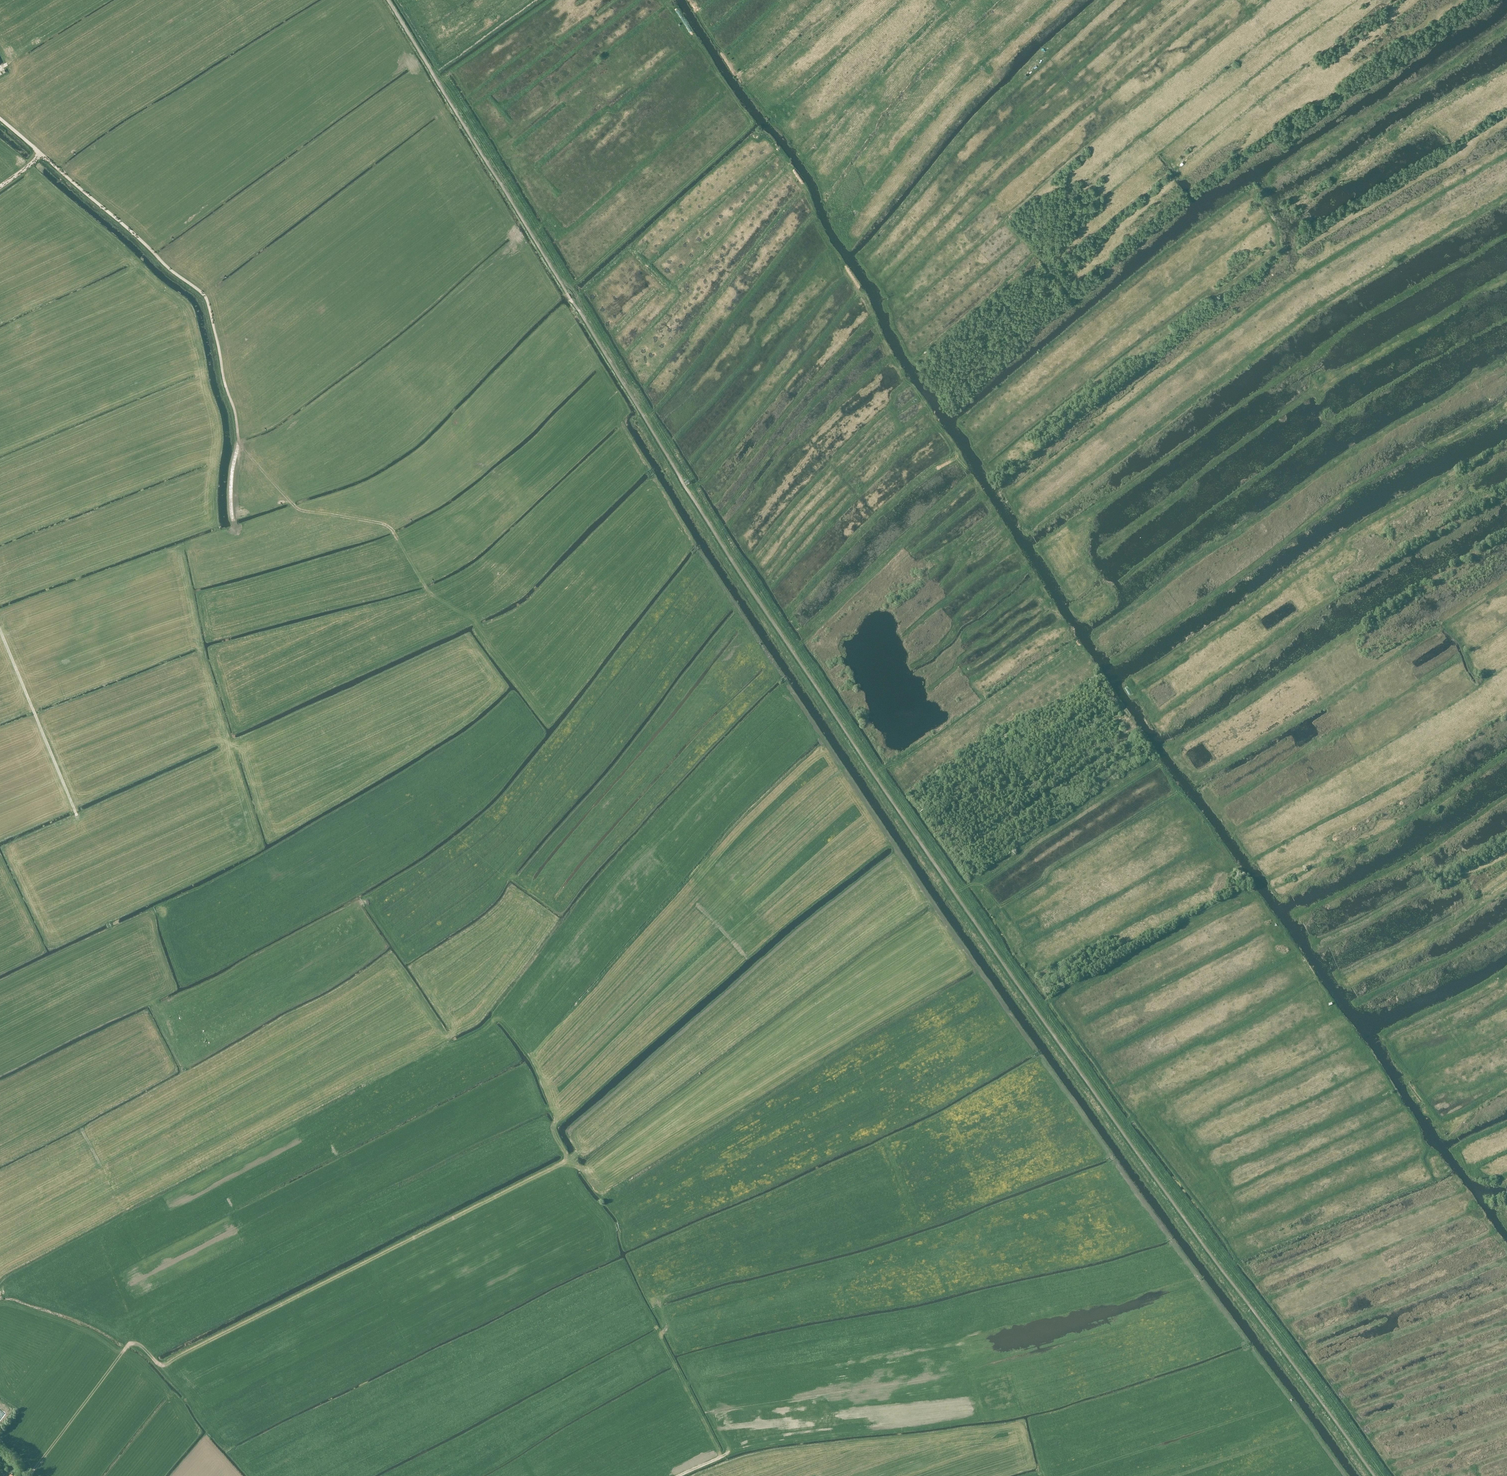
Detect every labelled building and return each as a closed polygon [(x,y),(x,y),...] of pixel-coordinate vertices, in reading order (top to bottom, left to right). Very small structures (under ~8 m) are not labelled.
[(7,117),(10,119),(20,108),(14,103),(6,111),(9,114),(7,117)] [(21,128),(32,117),(26,110),(20,116),(24,119),(18,125),(21,128)]
